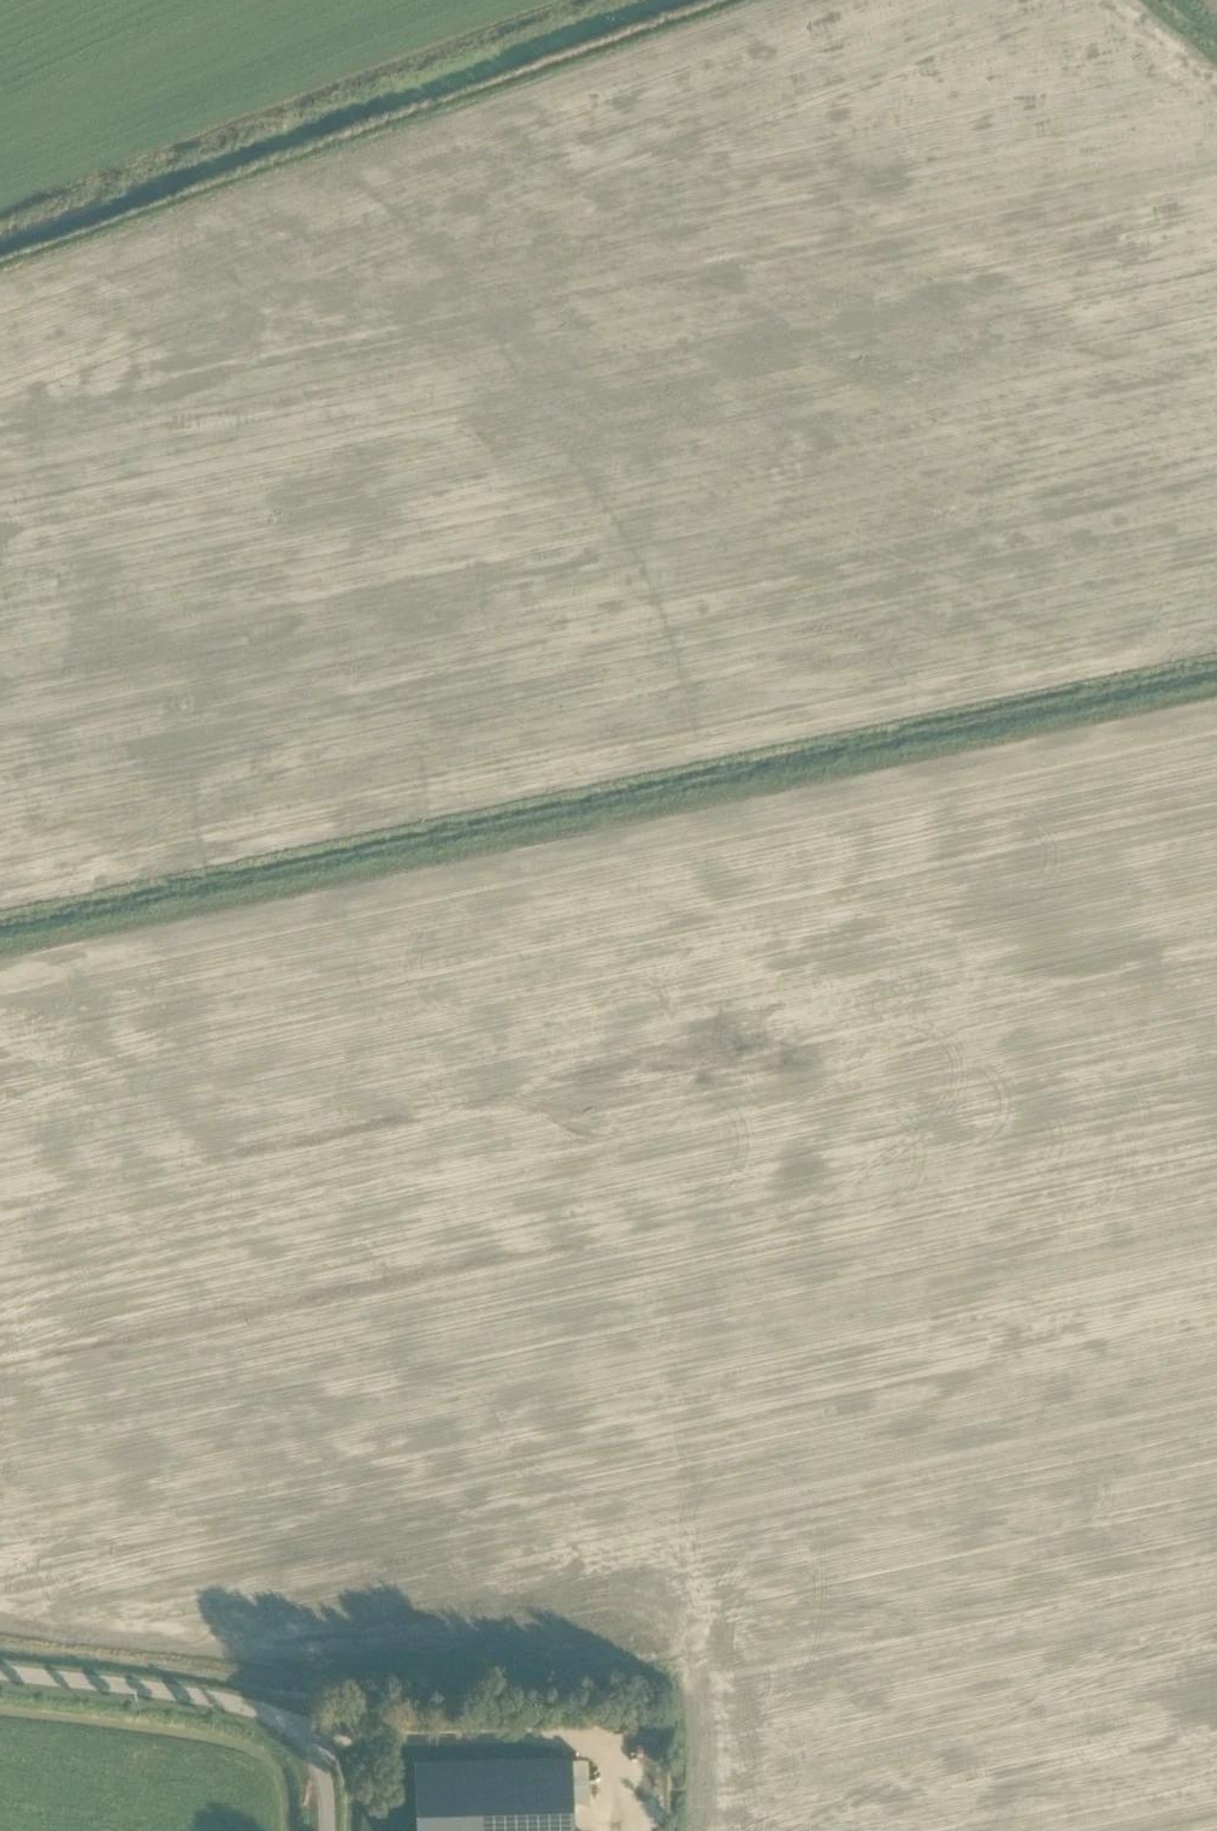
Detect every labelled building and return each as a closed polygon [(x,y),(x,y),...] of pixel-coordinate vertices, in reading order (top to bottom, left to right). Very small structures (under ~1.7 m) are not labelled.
[(571,1764),(415,1770),(418,1830),(573,1830),(571,1764)]
